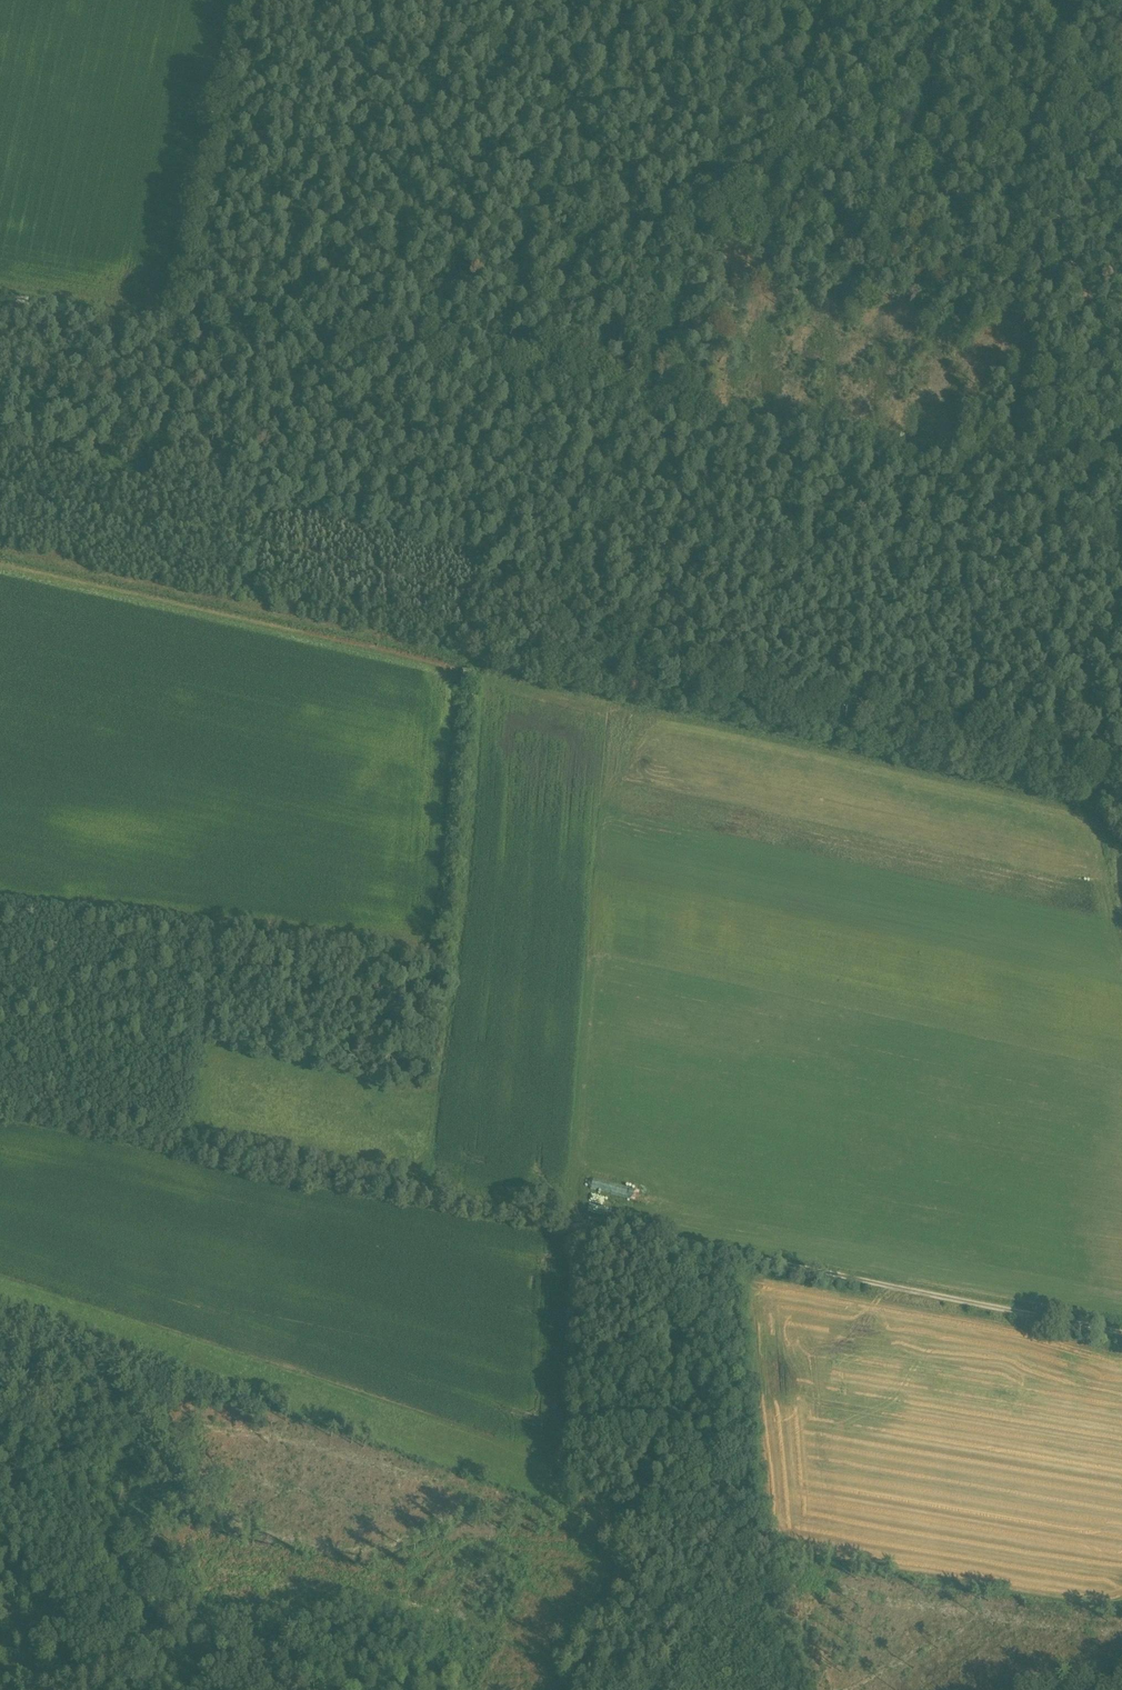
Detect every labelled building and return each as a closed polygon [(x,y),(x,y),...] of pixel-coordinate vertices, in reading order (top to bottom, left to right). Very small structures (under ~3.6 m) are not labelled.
[(631,1198),(633,1186),(591,1179),(589,1190),(631,1198)]
